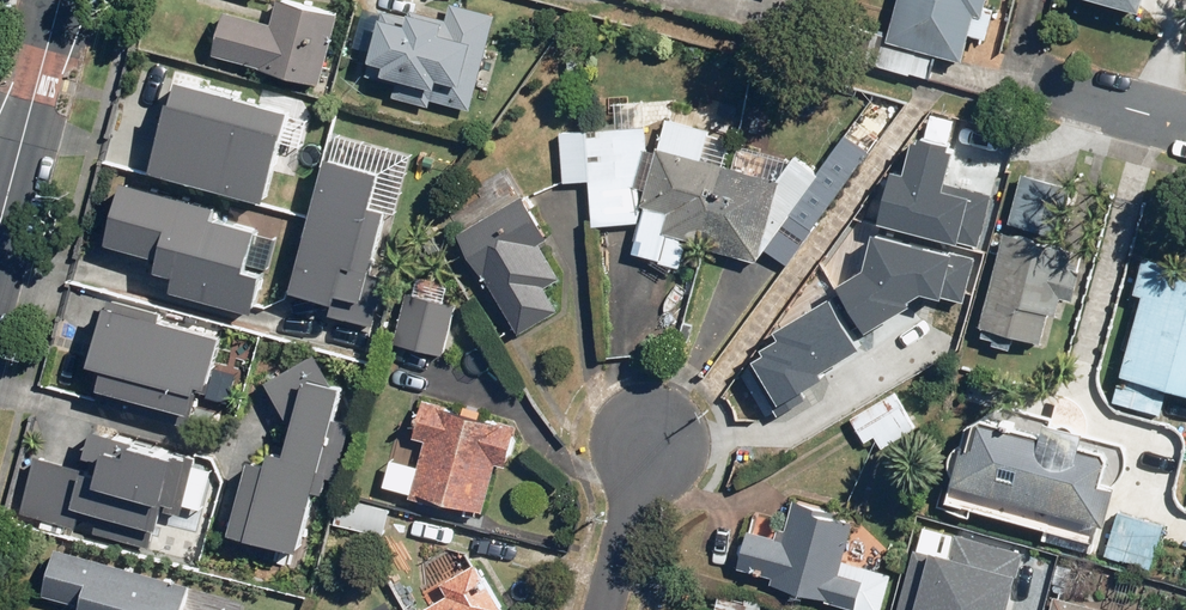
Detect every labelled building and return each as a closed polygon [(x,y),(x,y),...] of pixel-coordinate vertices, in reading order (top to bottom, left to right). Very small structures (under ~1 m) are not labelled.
[(338,14),(280,0),(277,0),(271,24),(224,12),(213,56),(320,83),(338,14)] [(886,41),(963,61),(970,36),(985,40),(993,7),(986,5),(988,0),(897,0),(886,41)] [(383,11),(366,78),(396,85),(392,99),(429,108),(431,100),(472,111),(496,14),(451,3),(446,20),(409,11),(408,17),(383,11)] [(175,80),(150,171),(268,203),(293,112),(175,80)] [(756,263),(790,215),(812,230),(869,152),(847,136),(819,175),(795,157),(776,182),(723,167),(729,166),(727,151),(706,145),(710,131),(667,119),(660,140),(657,150),(655,156),(646,152),(644,126),(559,133),(563,184),(589,182),(593,227),(637,224),(640,211),(637,178),(647,181),(647,182),(645,196),(645,207),(631,255),(681,269),(688,244),(756,263)] [(898,166),(886,211),(980,235),(991,191),(942,178),(949,149),(919,141),(911,169),(898,166)] [(376,205),(385,170),(328,155),(293,292),(339,303),(340,298),(362,303),(358,320),(379,325),(392,276),(373,271),(389,208),(376,205)] [(1072,189),(1022,176),(1010,224),(1060,237),(1072,189)] [(123,184),(106,245),(155,259),(153,268),(174,274),(168,294),(250,316),(263,270),(245,265),(255,229),(215,218),(217,210),(123,184)] [(524,195),(457,235),(518,336),(559,312),(544,287),(560,277),(540,245),(550,239),(524,195)] [(873,259),(843,278),(872,323),(916,295),(912,290),(929,279),(965,288),(974,253),(880,229),(873,259)] [(1074,250),(997,230),(972,327),(980,329),(978,337),(994,340),(992,348),(1030,358),(1032,350),(1038,352),(1048,314),(1057,317),(1062,299),(1072,302),(1080,270),(1070,267),(1074,250)] [(1113,403),(1160,415),(1167,389),(1185,394),(1185,271),(1150,262),(1113,403)] [(775,351),(754,362),(780,407),(805,393),(797,380),(808,374),(811,378),(826,369),(823,364),(866,339),(838,290),(786,320),(791,329),(769,341),(775,351)] [(442,354),(455,308),(408,295),(395,341),(442,354)] [(95,394),(196,418),(202,393),(211,395),(226,331),(106,302),(88,378),(99,380),(95,394)] [(361,386),(332,383),(314,354),(268,385),(296,425),(289,455),(269,451),(267,462),(247,458),(230,540),(304,555),(317,491),(326,493),(329,475),(343,477),(360,397),(361,386)] [(945,502),(1095,543),(1092,552),(1150,568),(1162,526),(1108,511),(1115,487),(1121,479),(1127,469),(1127,456),(1124,443),(1087,434),(1089,427),(1087,412),(1081,403),(1071,395),(1060,392),(1053,417),(1006,404),(966,427),(945,502)] [(894,394),(851,420),(865,442),(873,437),(882,450),(916,429),(894,394)] [(427,441),(410,497),(481,519),(497,464),(506,466),(518,425),(501,420),(500,424),(478,417),(480,410),(465,406),(463,413),(441,407),(442,404),(424,398),(412,437),(427,441)] [(199,468),(202,457),(90,428),(80,466),(41,456),(25,515),(75,528),(80,511),(95,515),(102,488),(200,514),(211,472),(199,468)] [(843,561),(855,517),(793,500),(782,542),(748,532),(738,568),(771,577),(769,584),(825,599),(824,603),(849,609),(881,609),(891,574),(843,561)] [(1026,545),(964,529),(956,556),(917,546),(900,609),(1009,609),(1026,545)] [(189,585),(55,548),(41,596),(79,606),(78,609),(182,609),(189,585)] [(502,608),(476,563),(440,583),(448,597),(424,609),(499,609),(502,608)] [(1052,609),(1128,609),(1058,590),(1052,609)]
